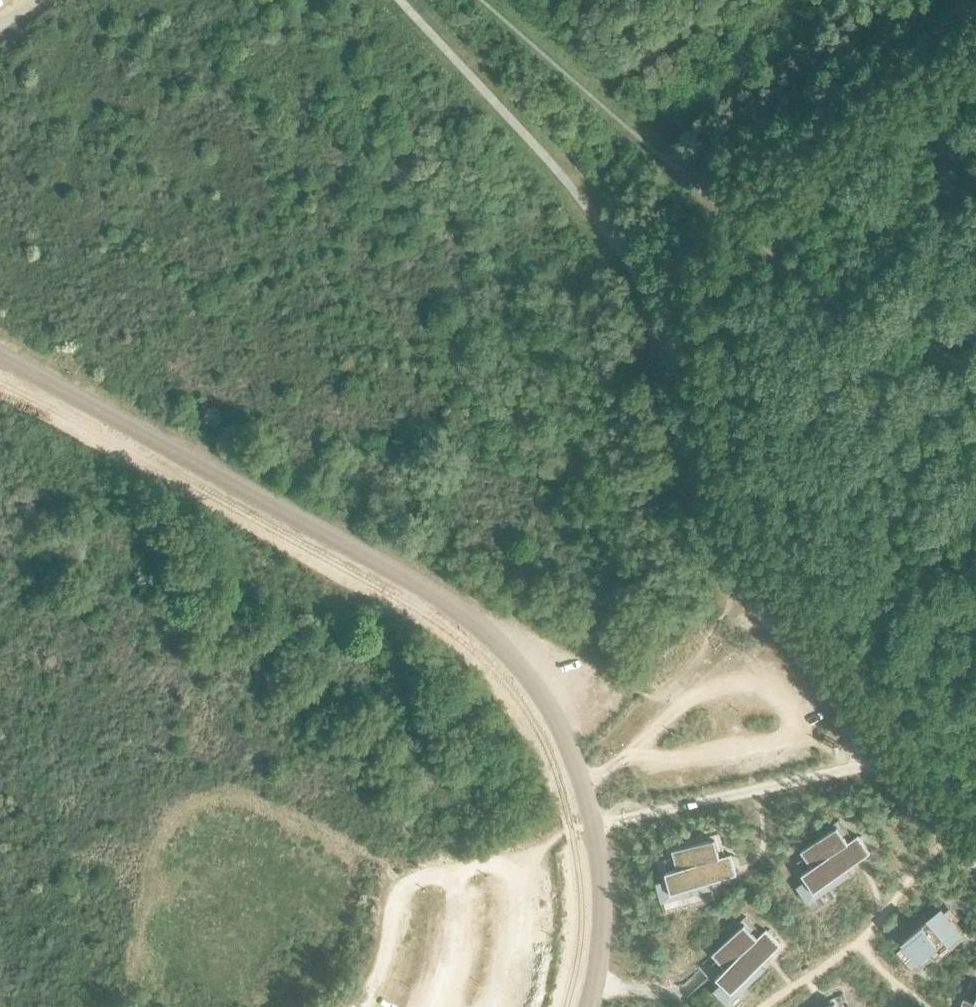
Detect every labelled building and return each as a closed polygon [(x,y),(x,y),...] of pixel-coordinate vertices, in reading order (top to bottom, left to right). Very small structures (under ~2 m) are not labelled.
[(837,826),(800,851),(811,867),(848,842),(837,826)] [(811,867),(801,873),(806,880),(814,891),(821,886),(870,853),(862,842),(857,835),(848,842),(811,867)] [(714,838),(671,850),(676,868),(719,857),(714,838)] [(676,868),(665,871),(667,880),(671,892),(679,890),(736,875),(733,862),(730,854),(719,857),(676,868)] [(941,909),(904,939),(919,956),(936,942),(933,938),(940,933),(943,936),(955,927),(941,909)] [(744,923),(711,953),(725,967),(757,937),(744,923)] [(725,967),(716,976),(722,982),(731,991),(737,986),(774,951),(780,945),(771,935),(765,929),(757,937),(725,967)] [(960,1006),(975,1006),(975,1003),(974,1002),(963,998),(960,1006)]
